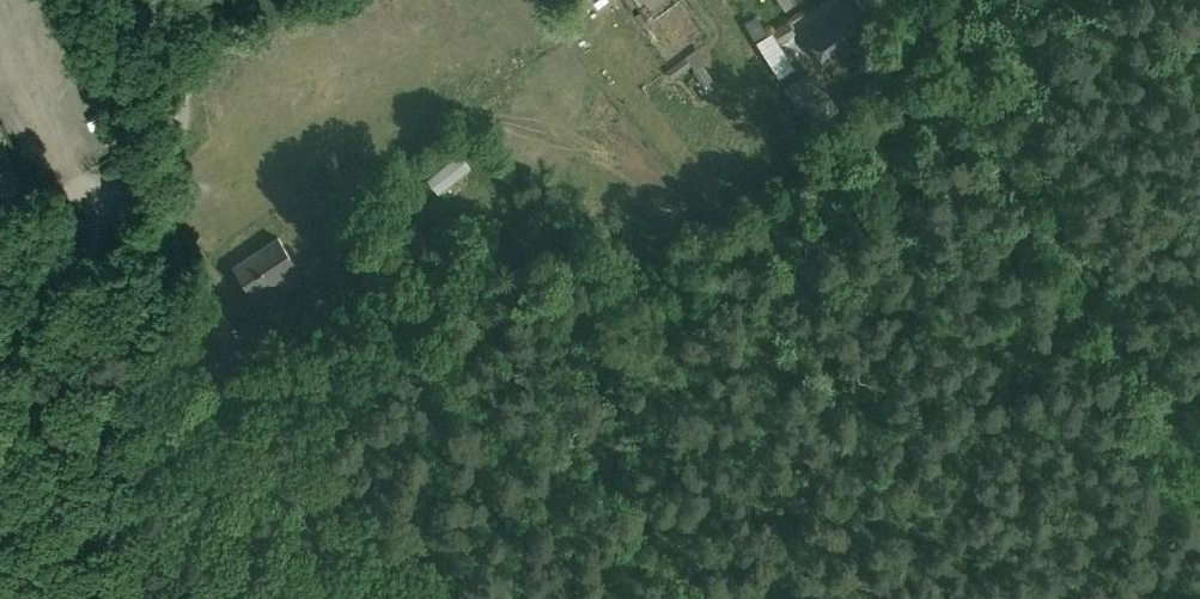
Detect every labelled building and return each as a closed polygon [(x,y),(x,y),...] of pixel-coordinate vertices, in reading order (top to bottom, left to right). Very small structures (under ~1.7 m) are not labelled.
[(828,63),(873,34),(853,4),(808,33),(828,63)] [(803,66),(819,62),(814,44),(798,48),(803,66)] [(822,121),(841,109),(813,67),(792,81),(805,101),(797,106),(807,121),(817,114),(822,121)] [(441,192),(473,166),(461,152),(429,178),(441,192)] [(402,233),(418,260),(434,251),(418,224),(402,233)] [(302,273),(298,267),(300,266),(280,236),(235,265),(255,296),(279,280),(287,293),(302,282),(298,276),(302,273)] [(324,283),(288,308),(297,321),(333,297),(324,283)]
